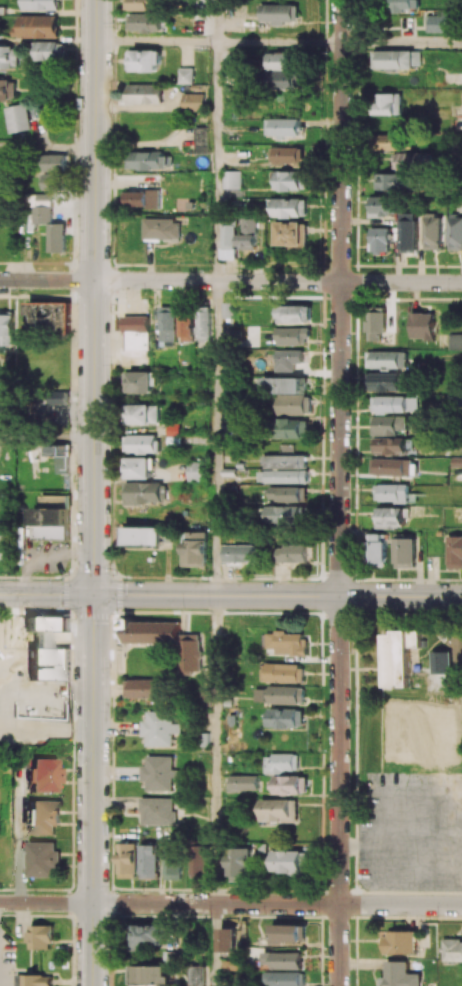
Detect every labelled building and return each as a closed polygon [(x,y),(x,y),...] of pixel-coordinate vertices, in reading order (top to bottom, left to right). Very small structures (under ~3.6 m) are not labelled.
[(60,10),(59,0),(24,0),(24,10),(60,10)] [(164,10),(164,0),(132,0),(132,9),(164,10)] [(389,13),(406,12),(406,9),(420,8),(420,0),(389,0),(389,13)] [(299,21),(299,4),(261,3),(260,21),(276,21),(276,25),(285,25),(286,21),(299,21)] [(161,31),(160,13),(133,13),(134,32),(161,31)] [(456,32),(456,15),(427,14),(427,31),(456,32)] [(58,37),(58,15),(20,16),(20,27),(14,27),(14,38),(58,37)] [(35,42),(36,60),(64,59),(63,41),(35,42)] [(17,67),(17,46),(0,46),(0,67),(17,67)] [(127,50),(127,71),(159,71),(159,49),(127,50)] [(373,67),(421,68),(422,51),(374,50),(373,67)] [(300,88),(299,51),(267,52),(268,89),(300,88)] [(178,83),(192,83),(192,67),(179,67),(178,83)] [(14,99),(13,79),(0,79),(0,99),(14,99)] [(128,84),(128,104),(162,103),(161,83),(128,84)] [(204,110),(204,93),(183,93),(183,110),(204,110)] [(376,114),(402,114),(403,93),(376,93),(376,114)] [(31,128),(26,103),(5,107),(10,133),(31,128)] [(302,118),(267,118),(267,136),(302,136),(302,118)] [(209,153),(209,126),(194,126),(195,154),(209,153)] [(404,134),(375,134),(375,149),(403,150),(404,134)] [(306,147),(271,147),(271,162),(305,163),(306,147)] [(169,170),(169,153),(127,152),(127,169),(169,170)] [(394,169),(425,169),(425,152),(394,153),(394,169)] [(45,172),(45,189),(65,189),(66,154),(45,154),(45,172)] [(242,188),(242,170),(224,170),(224,188),(242,188)] [(277,190),(308,189),(308,170),(277,171),(277,190)] [(377,190),(416,191),(416,173),(377,173),(377,190)] [(122,191),(122,207),(158,207),(158,190),(122,191)] [(53,223),(53,194),(30,193),(30,205),(36,205),(36,223),(53,223)] [(370,196),(370,215),(401,216),(401,196),(370,196)] [(307,217),(308,198),(274,197),(273,216),(307,217)] [(418,213),(402,213),(401,252),(418,252),(418,213)] [(424,249),(442,249),(442,214),(425,214),(424,249)] [(450,216),(450,250),(461,249),(461,215),(450,216)] [(240,249),(258,248),(257,217),(243,218),(243,232),(239,232),(240,249)] [(181,239),(181,219),(145,218),(145,239),(181,239)] [(277,244),(308,244),(308,221),(278,221),(277,244)] [(51,252),(66,252),(65,223),(50,223),(51,252)] [(237,258),(237,224),(223,224),(223,258),(237,258)] [(391,251),(391,227),(371,227),(371,251),(391,251)] [(70,301),(28,302),(29,315),(33,315),(33,328),(70,327),(70,301)] [(230,302),(222,302),(223,324),(231,323),(230,302)] [(312,321),(312,304),(278,305),(278,322),(312,321)] [(175,306),(160,306),(160,341),(176,341),(175,306)] [(197,340),(209,340),(210,307),(197,306),(197,340)] [(180,310),(180,340),(193,340),(194,310),(180,310)] [(384,311),(367,312),(368,341),(385,340),(384,311)] [(411,339),(435,338),(435,312),(411,312),(411,339)] [(13,344),(13,314),(0,314),(0,344),(13,344)] [(123,316),(124,350),(149,350),(148,315),(123,316)] [(259,345),(260,326),(248,326),(248,344),(259,345)] [(279,344),(310,343),(310,327),(278,328),(279,344)] [(461,349),(461,333),(449,334),(449,350),(461,349)] [(296,370),(296,362),(309,363),(309,349),(277,349),(277,370),(296,370)] [(366,367),(408,368),(408,351),(367,350),(366,367)] [(154,392),(154,371),(124,371),(124,392),(154,392)] [(367,391),(404,391),(405,372),(367,371),(367,391)] [(308,377),(265,377),(265,393),(308,393),(308,377)] [(53,403),(69,403),(69,392),(52,392),(53,403)] [(311,414),(312,395),(278,394),(277,414),(311,414)] [(373,395),(372,411),(415,412),(416,397),(373,395)] [(159,404),(128,403),(128,423),(158,424),(159,404)] [(372,435),(397,434),(397,431),(408,431),(407,415),(372,416),(372,435)] [(167,435),(179,435),(180,418),(168,417),(167,435)] [(282,437),(310,437),(310,418),(281,419),(282,437)] [(124,434),(124,452),(158,452),(158,434),(124,434)] [(373,438),(373,452),(406,451),(406,437),(373,438)] [(47,453),(69,454),(69,444),(47,444),(47,453)] [(308,454),(268,455),(269,468),(309,467),(308,454)] [(70,473),(70,456),(59,455),(59,472),(70,473)] [(151,478),(151,457),(124,457),(124,478),(151,478)] [(412,475),(412,459),(372,458),(371,474),(412,475)] [(187,481),(205,481),(205,461),(187,461),(187,481)] [(310,470),(261,470),(261,483),(310,482),(310,470)] [(164,482),(124,482),(124,503),(164,503),(164,482)] [(376,484),(376,502),(410,501),(409,483),(376,484)] [(308,501),(309,487),(273,486),(272,500),(308,501)] [(271,524),(308,525),(309,506),(271,505),(271,524)] [(405,507),(377,507),(376,528),(405,528),(405,507)] [(70,508),(36,508),(35,538),(70,539),(70,508)] [(11,559),(10,524),(0,524),(0,559),(11,559)] [(121,544),(161,545),(162,526),(121,526),(121,544)] [(185,566),(208,566),(207,531),(184,531),(185,566)] [(387,533),(369,533),(369,565),(387,565),(387,533)] [(447,536),(448,568),(461,568),(461,535),(447,536)] [(415,538),(395,538),(395,567),(416,567),(415,538)] [(257,545),(227,545),(227,561),(256,561),(257,545)] [(309,545),(280,545),(280,561),(309,561),(309,545)] [(36,647),(53,647),(53,630),(69,630),(69,616),(26,616),(26,630),(36,630),(36,647)] [(125,620),(125,642),(179,643),(179,621),(125,620)] [(386,634),(385,686),(410,686),(411,646),(422,646),(422,630),(394,630),(394,634),(386,634)] [(268,631),(268,648),(277,648),(277,654),(307,655),(308,632),(268,631)] [(181,673),(191,673),(191,670),(200,670),(200,633),(180,634),(181,673)] [(31,648),(30,679),(70,680),(71,649),(31,648)] [(304,682),(305,664),(264,663),(263,681),(304,682)] [(155,679),(125,679),(125,697),(155,698),(155,679)] [(305,686),(270,686),(270,703),(304,704),(305,686)] [(304,727),(304,708),(267,708),(267,727),(304,727)] [(147,746),(172,746),(172,733),(179,733),(179,723),(172,723),(172,711),(147,710),(147,720),(143,720),(143,736),(147,736),(147,746)] [(265,771),(299,772),(300,754),(266,754),(265,771)] [(147,790),(171,791),(171,777),(178,777),(178,769),(172,769),(172,756),(147,756),(147,765),(143,765),(142,781),(147,782),(147,790)] [(56,758),(30,758),(30,768),(28,768),(28,792),(54,792),(54,783),(61,783),(61,768),(56,767),(56,758)] [(258,790),(259,775),(230,775),(230,790),(258,790)] [(277,775),(276,793),(308,794),(308,775),(277,775)] [(173,798),(142,797),(141,824),(173,824),(173,798)] [(298,799),(261,799),(261,822),(298,821),(298,799)] [(60,824),(60,809),(56,809),(56,800),(28,800),(28,834),(55,834),(55,824),(60,824)] [(56,876),(56,868),(60,868),(61,850),(56,850),(56,841),(27,841),(27,876),(56,876)] [(137,843),(119,843),(119,877),(137,877),(137,843)] [(140,878),(158,878),(158,844),(141,844),(140,878)] [(165,844),(165,878),(180,879),(180,845),(165,844)] [(207,877),(208,845),(192,845),(191,877),(207,877)] [(230,881),(251,881),(250,847),(229,848),(230,881)] [(282,876),(307,875),(306,850),(274,850),(274,856),(266,856),(266,870),(282,870),(282,876)] [(53,924),(31,925),(31,948),(54,948),(53,924)] [(164,925),(136,924),(136,941),(131,941),(131,948),(163,949),(164,925)] [(273,942),(306,943),(307,925),(273,924),(273,942)] [(236,951),(237,928),(220,927),(219,951),(236,951)] [(385,954),(416,954),(416,931),(385,930),(385,954)] [(444,939),(444,961),(461,961),(461,939),(444,939)] [(273,968),(303,968),(303,952),(264,952),(265,964),(273,964),(273,968)] [(386,961),(386,977),(381,977),(381,985),(421,985),(421,973),(408,973),(408,961),(386,961)] [(131,983),(175,983),(175,965),(131,965),(131,983)] [(191,985),(205,985),(205,965),(191,966),(191,985)] [(305,971),(268,971),(268,985),(305,985),(305,971)] [(18,985),(57,985),(58,974),(18,974),(18,985)]
